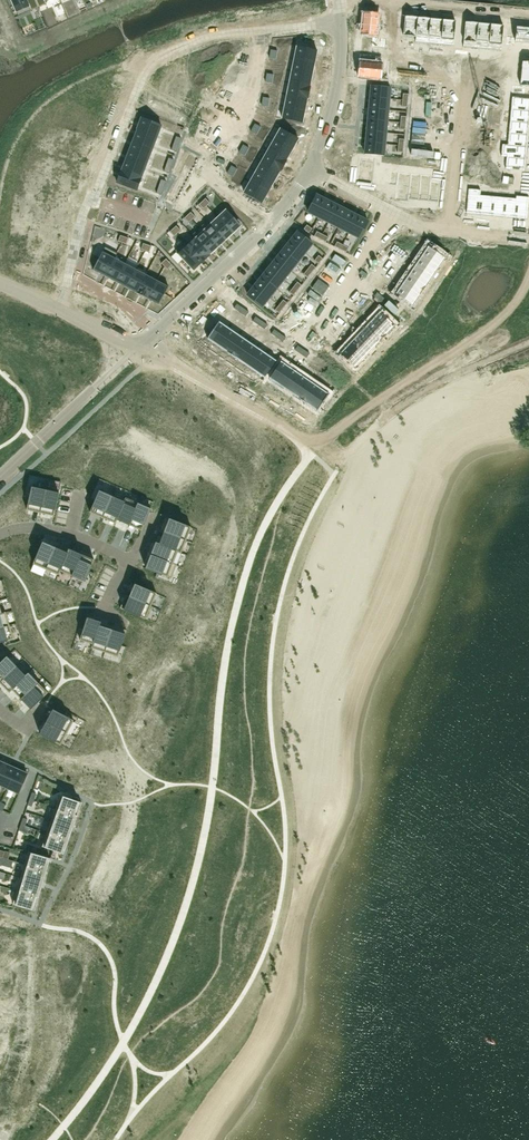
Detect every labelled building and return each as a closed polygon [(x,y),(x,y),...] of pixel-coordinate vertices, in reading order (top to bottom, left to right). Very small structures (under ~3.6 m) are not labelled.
[(18,16),(38,7),(35,0),(11,0),(18,16)] [(363,11),(361,36),(372,37),(371,46),(380,47),(380,38),(377,38),(379,13),(363,11)] [(404,15),(402,36),(416,37),(418,16),(404,15)] [(418,16),(416,37),(428,38),(430,18),(418,16)] [(430,18),(428,38),(441,39),(443,19),(430,18)] [(443,19),(441,39),(454,41),(456,20),(443,19)] [(465,21),(463,41),(476,43),(478,22),(465,21)] [(478,22),(476,43),(489,44),(491,23),(478,22)] [(491,23),(489,44),(502,45),(504,25),(491,23)] [(506,44),(514,45),(515,42),(528,43),(528,27),(516,26),(515,37),(506,36),(506,44)] [(296,46),(294,59),(315,63),(317,50),(296,46)] [(359,53),(357,77),(382,79),(384,63),(371,62),(371,54),(359,53)] [(294,59),(291,70),(312,75),(315,63),(294,59)] [(511,93),(525,94),(526,86),(528,86),(528,61),(522,60),(520,85),(512,85),(511,93)] [(291,70),(289,82),(310,87),(310,86),(312,75),(291,70)] [(289,82),(287,94),(308,98),(310,87),(289,82)] [(371,85),(370,97),(389,99),(390,87),(371,85)] [(287,94),(284,106),(305,110),(307,98),(308,99),(308,98),(287,94)] [(511,109),(528,111),(528,98),(512,96),(511,109)] [(370,97),(369,108),(388,110),(389,99),(370,97)] [(284,106),(282,118),(302,122),(305,110),(284,106)] [(369,108),(368,119),(387,121),(388,110),(369,108)] [(510,121),(528,123),(528,111),(511,109),(510,121)] [(142,118),(137,129),(157,137),(161,126),(142,118)] [(368,119),(367,131),(386,133),(387,121),(368,119)] [(509,133),(528,135),(528,123),(510,121),(509,133)] [(255,123),(253,127),(258,131),(261,126),(255,123)] [(253,127),(250,132),(256,136),(258,131),(253,127)] [(280,128),(274,139),(292,150),(295,144),(298,139),(280,128)] [(137,129),(133,140),(153,147),(157,137),(137,129)] [(367,131),(366,142),(385,144),(386,133),(367,131)] [(507,145),(528,147),(528,137),(528,135),(509,133),(507,145)] [(274,139),(268,150),(286,161),(286,160),(292,150),(274,139)] [(133,140),(129,150),(149,158),(153,147),(133,140)] [(366,142),(365,154),(384,156),(385,144),(366,142)] [(244,144),(241,148),(247,152),(249,147),(244,144)] [(507,145),(506,157),(527,159),(528,147),(507,145)] [(241,148),(238,153),(244,157),(247,152),(241,148)] [(129,150),(125,161),(145,169),(149,158),(129,150)] [(268,150),(262,160),(280,171),(286,161),(268,150)] [(359,156),(357,181),(372,182),(375,157),(359,156)] [(506,157),(505,170),(526,172),(527,159),(506,157)] [(262,160),(256,171),(274,181),(280,171),(262,160)] [(125,161),(121,172),(140,179),(145,169),(125,161)] [(232,165),(229,169),(235,173),(238,168),(232,165)] [(229,169),(226,174),(232,178),(235,173),(229,169)] [(389,170),(388,184),(396,185),(397,177),(397,171),(389,170)] [(256,171),(250,181),(268,192),(274,181),(256,171)] [(121,172),(117,183),(136,190),(140,179),(121,172)] [(396,185),(395,200),(408,201),(409,199),(408,199),(410,178),(397,177),(396,185)] [(410,178),(408,199),(409,199),(418,200),(420,179),(410,178)] [(420,179),(418,200),(428,201),(430,180),(420,179)] [(430,180),(428,201),(438,202),(440,181),(430,180)] [(250,181),(244,192),(262,203),(268,192),(250,181)] [(467,193),(465,214),(478,215),(480,194),(467,193)] [(480,194),(478,215),(490,216),(492,195),(480,194)] [(316,195),(308,212),(318,217),(327,200),(316,195)] [(492,195),(490,216),(502,217),(504,197),(492,195)] [(504,197),(502,217),(514,218),(516,198),(504,197)] [(514,218),(527,220),(528,200),(528,199),(516,198),(514,218)] [(327,200),(318,217),(328,222),(337,205),(327,200)] [(337,205),(328,222),(338,227),(347,210),(337,205)] [(347,210),(338,227),(349,233),(357,216),(347,210)] [(225,211),(218,218),(232,233),(240,226),(225,211)] [(357,216),(349,233),(359,238),(367,221),(357,216)] [(211,224),(210,225),(225,240),(232,233),(218,218),(211,224)] [(207,221),(199,228),(217,247),(225,240),(210,225),(211,224),(207,221)] [(307,224),(303,229),(308,233),(312,229),(307,224)] [(199,228),(192,235),(194,237),(210,254),(217,247),(199,228)] [(316,231),(314,236),(320,239),(322,234),(316,231)] [(297,232),(290,241),(305,253),(312,243),(297,232)] [(322,234),(320,239),(326,242),(328,237),(322,234)] [(187,243),(203,260),(210,254),(194,237),(187,243)] [(405,237),(402,242),(408,246),(411,242),(405,237)] [(185,241),(175,251),(193,269),(203,260),(187,243),(185,241)] [(290,241),(283,250),(298,262),(305,253),(290,241)] [(337,241),(334,246),(340,249),(343,244),(337,241)] [(343,244),(340,249),(346,252),(349,247),(343,244)] [(428,245),(421,255),(438,267),(445,257),(428,245)] [(105,247),(93,270),(104,276),(114,258),(115,258),(117,253),(105,247)] [(398,247),(395,251),(401,255),(404,251),(398,247)] [(283,250),(276,259),(291,271),(298,262),(283,250)] [(395,251),(392,256),(398,260),(401,255),(395,251)] [(318,255),(314,260),(319,264),(323,258),(318,255)] [(421,255),(415,265),(432,276),(438,267),(421,255)] [(114,258),(104,276),(115,281),(125,263),(115,258),(114,258)] [(276,259),(269,268),(284,279),(291,271),(276,259)] [(125,263),(115,281),(126,287),(135,269),(125,263)] [(311,264),(307,269),(311,273),(316,267),(311,264)] [(415,265),(408,274),(426,286),(432,276),(415,265)] [(385,266),(382,270),(389,274),(392,270),(385,266)] [(269,268),(262,276),(277,288),(284,279),(269,268)] [(135,269),(126,287),(136,293),(146,274),(135,269)] [(307,269),(303,274),(307,278),(311,273),(307,269)] [(382,270),(379,274),(386,279),(389,274),(382,270)] [(146,274),(136,293),(147,298),(157,280),(146,274)] [(408,274),(402,283),(419,295),(426,286),(408,274)] [(262,276),(254,285),(269,297),(277,288),(262,276)] [(157,280),(147,298),(159,304),(168,286),(157,280)] [(297,282),(293,287),(297,290),(301,285),(297,282)] [(402,283),(395,293),(412,305),(419,295),(402,283)] [(254,285),(247,295),(262,307),(269,297),(254,285)] [(293,287),(289,292),(293,296),(297,290),(293,287)] [(283,299),(279,305),(283,308),(287,303),(283,299)] [(357,299),(354,303),(359,308),(363,304),(357,299)] [(279,305),(274,310),(279,313),(283,308),(279,305)] [(237,306),(233,312),(237,315),(241,309),(237,306)] [(350,307),(346,311),(351,316),(355,312),(350,307)] [(241,309),(237,315),(242,318),(246,312),(241,309)] [(346,311),(342,315),(348,320),(351,316),(346,311)] [(380,311),(371,320),(387,334),(395,325),(380,311)] [(256,319),(251,325),(256,328),(260,322),(256,319)] [(371,320),(364,328),(379,342),(387,334),(371,320)] [(219,321),(207,338),(217,345),(229,328),(219,321)] [(260,322),(256,328),(260,331),(264,325),(260,322)] [(334,324),(330,328),(336,333),(339,329),(334,324)] [(229,328),(217,345),(226,351),(238,334),(229,328)] [(330,328),(327,331),(332,337),(336,333),(330,328)] [(364,328),(356,336),(371,350),(379,342),(364,328)] [(274,332),(270,338),(275,341),(279,335),(274,332)] [(238,334),(226,351),(236,358),(247,341),(238,334)] [(279,335),(275,341),(279,344),(283,338),(279,335)] [(356,336),(348,344),(363,359),(371,350),(356,336)] [(247,341),(236,358),(245,364),(257,347),(247,341)] [(348,344),(340,353),(355,367),(363,359),(348,344)] [(257,347),(245,364),(254,371),(266,353),(257,347)] [(298,348),(294,354),(298,357),(302,351),(298,348)] [(302,351),(298,357),(302,360),(307,354),(302,351)] [(266,353),(254,371),(264,377),(276,360),(266,353)] [(281,361),(269,378),(279,385),(291,368),(281,361)] [(317,361),(312,367),(317,370),(321,364),(317,361)] [(321,364),(317,370),(321,373),(325,367),(321,364)] [(291,368),(279,385),(288,391),(300,374),(291,368)] [(330,370),(326,376),(330,379),(335,373),(330,370)] [(300,374),(288,391),(298,398),(309,380),(300,374)] [(309,380),(298,398),(307,404),(319,387),(309,380)] [(319,387),(307,404),(317,411),(329,394),(319,387)] [(29,498),(26,510),(28,510),(33,511),(39,513),(40,513),(45,490),(32,487),(29,498)] [(45,490),(40,513),(41,513),(46,514),(52,515),(54,516),(59,493),(45,490)] [(94,501),(90,512),(91,513),(97,515),(101,517),(102,518),(112,496),(99,491),(94,501)] [(112,496),(102,518),(104,518),(114,523),(115,523),(117,520),(116,519),(124,501),(112,496)] [(124,501),(116,519),(117,520),(122,522),(129,525),(138,503),(125,498),(124,501)] [(138,503),(129,525),(135,528),(139,530),(142,531),(150,511),(151,509),(138,503)] [(167,525),(164,532),(186,540),(191,527),(169,518),(168,520),(167,525)] [(159,543),(159,544),(177,551),(177,552),(181,553),(186,540),(164,532),(161,538),(160,543),(159,543)] [(42,542),(33,564),(46,569),(55,547),(54,547),(43,542),(42,542)] [(153,549),(150,555),(172,564),(173,563),(177,552),(177,551),(159,544),(159,543),(155,542),(155,543),(153,549)] [(55,547),(46,569),(59,575),(60,571),(69,549),(68,549),(62,546),(56,544),(55,547)] [(69,549),(60,571),(72,576),(81,554),(75,551),(70,550),(69,549)] [(81,554),(72,576),(85,582),(89,572),(94,560),(92,559),(88,557),(81,554)] [(146,566),(145,568),(156,572),(171,578),(176,564),(173,563),(172,564),(150,555),(150,556),(148,562),(146,566)] [(132,590),(129,597),(151,606),(156,593),(135,584),(134,586),(132,590)] [(124,608),(124,610),(145,619),(151,606),(129,597),(124,608)] [(0,614),(0,628),(9,625),(6,612),(2,613),(0,614)] [(83,629),(80,640),(92,644),(93,644),(97,631),(99,625),(100,626),(101,622),(93,619),(88,618),(87,617),(83,629)] [(0,628),(0,642),(2,642),(13,638),(9,625),(0,628)] [(92,644),(91,648),(105,652),(112,629),(111,629),(106,628),(100,626),(99,625),(97,631),(93,644),(92,644)] [(112,629),(105,652),(118,656),(121,646),(125,634),(126,630),(120,628),(112,625),(111,629),(112,629)] [(16,666),(7,656),(0,662),(0,682),(16,666)] [(0,682),(0,683),(4,687),(9,693),(12,690),(12,689),(16,685),(26,676),(25,675),(16,666),(0,682)] [(16,685),(12,689),(12,690),(17,695),(20,698),(21,699),(38,683),(28,672),(25,675),(26,676),(16,685)] [(38,683),(21,699),(22,700),(25,703),(31,709),(38,702),(40,700),(48,693),(38,683)] [(46,721),(67,732),(74,720),(63,714),(53,709),(52,711),(50,715),(46,721)] [(40,732),(39,734),(48,738),(60,745),(67,732),(46,721),(46,722),(43,726),(40,732)] [(0,775),(0,785),(7,788),(16,768),(5,764),(0,775)] [(16,768),(7,788),(19,793),(28,774),(16,768)] [(60,795),(56,808),(77,815),(80,805),(82,802),(60,795)] [(56,808),(51,821),(72,828),(74,824),(77,815),(56,808)] [(51,821),(47,833),(68,841),(71,832),(72,828),(51,821)] [(47,833),(42,846),(53,850),(63,854),(65,848),(68,841),(47,833)] [(28,851),(24,865),(46,871),(48,863),(50,858),(36,854),(28,851)] [(24,865),(20,878),(42,884),(43,880),(46,871),(24,865)] [(20,878),(17,891),(38,897),(41,888),(42,884),(20,878)] [(17,891),(13,904),(24,907),(35,910),(36,907),(38,897),(17,891)] [(0,956),(0,970),(10,969),(10,970),(14,969),(12,955),(0,956)] [(11,982),(10,970),(10,969),(0,970),(0,983),(11,982)] [(0,983),(0,997),(12,996),(11,982),(0,983)] [(6,1042),(10,1028),(0,1026),(0,1041),(6,1042)]
